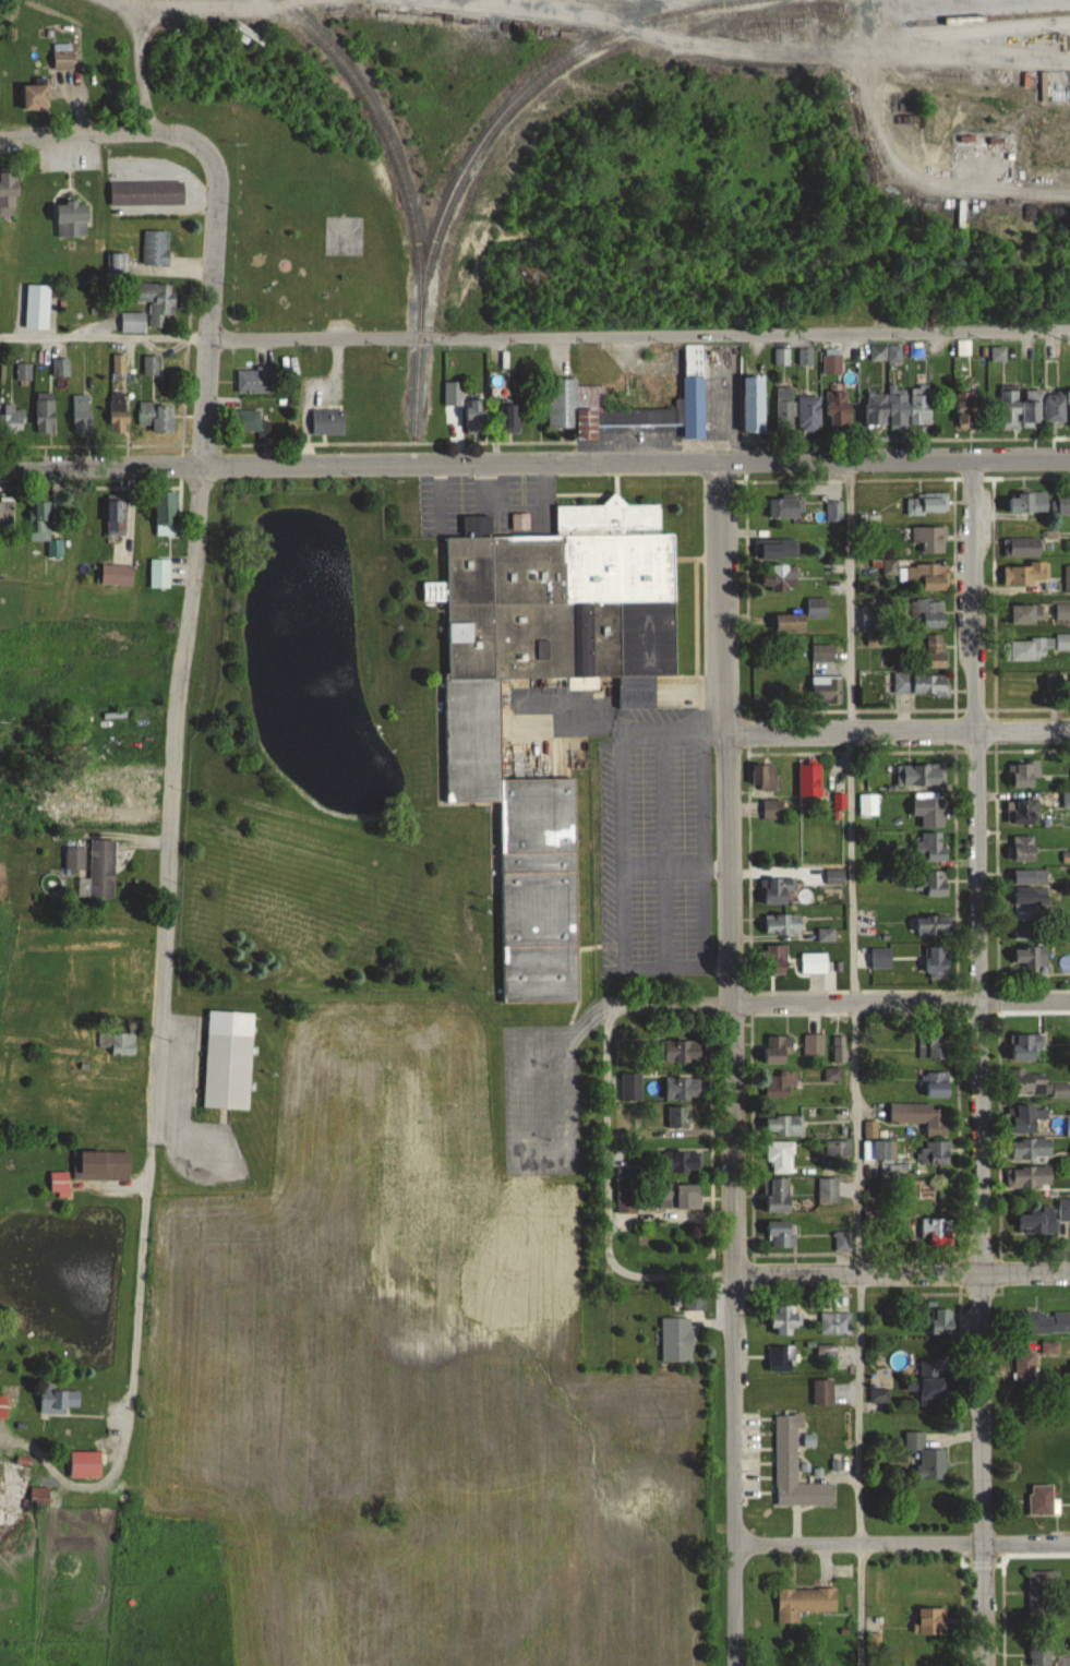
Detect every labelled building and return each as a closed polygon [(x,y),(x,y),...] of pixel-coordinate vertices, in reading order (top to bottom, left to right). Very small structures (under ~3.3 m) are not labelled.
[(54,70),(73,70),(73,44),(54,44),(54,70)] [(1068,71),(1041,71),(1041,101),(1068,101),(1068,71)] [(48,86),(24,86),(24,110),(48,110),(48,86)] [(18,217),(18,171),(0,171),(0,217),(18,217)] [(110,205),(183,205),(183,181),(110,181),(110,205)] [(57,203),(57,237),(88,237),(88,203),(57,203)] [(360,253),(360,217),(326,217),(326,253),(337,253),(360,253)] [(143,264),(169,264),(169,231),(143,231),(143,264)] [(138,301),(150,301),(150,328),(161,328),(161,315),(175,315),(175,284),(138,284),(138,301)] [(24,328),(48,330),(51,287),(27,285),(24,328)] [(145,332),(145,312),(121,312),(121,332),(145,332)] [(705,438),(704,345),(684,345),(685,399),(675,400),(675,408),(604,408),(604,385),(577,386),(577,379),(548,380),(549,429),(578,429),(578,441),(599,440),(599,426),(683,425),(683,439),(705,438)] [(158,356),(143,356),(143,375),(158,375),(158,356)] [(53,377),(69,377),(69,360),(52,360),(53,377)] [(18,364),(18,380),(30,380),(30,364),(18,364)] [(273,393),(273,368),(237,368),(237,393),(273,393)] [(764,431),(764,377),(744,377),(744,431),(764,431)] [(1066,420),(1066,390),(1019,390),(1019,384),(1000,385),(1001,425),(1045,425),(1045,421),(1066,420)] [(777,386),(777,430),(794,430),(794,386),(777,386)] [(931,389),(866,388),(865,424),(930,425),(931,389)] [(851,424),(851,390),(826,390),(826,424),(851,424)] [(973,392),(959,392),(959,421),(973,421),(973,392)] [(55,393),(36,393),(36,434),(55,434),(55,393)] [(129,394),(111,394),(111,435),(129,435),(129,394)] [(72,395),(72,436),(91,436),(91,395),(72,395)] [(821,395),(799,395),(799,431),(821,431),(821,395)] [(486,401),(466,401),(466,435),(486,435),(486,401)] [(140,402),(138,425),(152,426),(152,433),(173,434),(175,404),(140,402)] [(24,406),(4,406),(4,415),(0,415),(0,433),(24,433),(24,406)] [(344,409),(312,409),(312,435),(344,435),(344,409)] [(260,410),(234,410),(234,432),(260,432),(260,410)] [(1009,511),(1048,511),(1048,491),(1009,491),(1009,511)] [(1058,491),(1058,513),(1069,513),(1069,491),(1058,491)] [(948,492),(907,492),(907,513),(948,512),(948,492)] [(176,493),(156,493),(156,535),(176,535),(176,493)] [(127,536),(127,495),(106,495),(106,536),(127,536)] [(770,518),(802,518),(802,495),(770,495),(770,518)] [(0,501),(0,526),(14,526),(14,501),(0,501)] [(826,523),(843,523),(843,501),(826,501),(826,523)] [(51,502),(30,502),(30,540),(51,540),(51,502)] [(577,1002),(577,778),(501,778),(501,678),(569,677),(569,688),(599,688),(599,677),(619,677),(619,709),(656,709),(656,675),(675,675),(674,532),(661,532),(661,502),(556,503),(557,536),(491,536),(491,516),(463,516),(464,536),(446,536),(447,802),(501,801),(501,1003),(577,1002)] [(513,529),(528,529),(528,515),(513,515),(513,529)] [(912,526),(912,552),(946,552),(946,526),(912,526)] [(1010,556),(1042,556),(1042,537),(1010,537),(1010,556)] [(762,558),(797,558),(797,538),(762,538),(762,558)] [(764,588),(797,588),(797,564),(764,564),(764,588)] [(901,580),(910,580),(910,588),(949,588),(949,564),(901,564),(901,580)] [(1003,584),(1047,584),(1047,564),(1003,564),(1003,584)] [(102,585),(134,585),(134,565),(102,565),(102,585)] [(806,630),(806,618),(828,618),(828,598),(807,598),(807,613),(777,614),(777,630),(806,630)] [(924,617),(924,627),(946,627),(946,600),(910,600),(910,617),(924,617)] [(1069,620),(1069,603),(1056,603),(1056,620),(1069,620)] [(1043,604),(1012,604),(1012,623),(1043,623),(1043,604)] [(1057,633),(1057,650),(1069,650),(1069,633),(1057,633)] [(927,635),(927,667),(947,667),(947,635),(927,635)] [(1053,639),(1009,639),(1009,659),(1047,659),(1047,648),(1053,648),(1053,639)] [(834,644),(813,644),(813,662),(834,662),(834,644)] [(949,673),(894,673),(894,694),(949,694),(949,673)] [(842,703),(842,676),(813,676),(813,703),(842,703)] [(1015,787),(1039,786),(1039,762),(1015,762),(1015,787)] [(823,764),(800,764),(800,797),(823,797),(823,764)] [(947,764),(899,764),(899,786),(947,786),(947,764)] [(762,789),(781,789),(781,768),(762,768),(762,789)] [(878,794),(860,794),(860,817),(878,817),(878,794)] [(947,798),(913,798),(913,817),(921,817),(921,827),(947,827),(947,798)] [(1007,799),(1007,824),(1039,824),(1039,799),(1007,799)] [(785,800),(764,800),(764,820),(785,820),(785,800)] [(947,834),(916,834),(916,861),(947,861),(947,834)] [(1037,861),(1037,836),(1013,836),(1013,861),(1037,861)] [(115,840),(90,840),(90,898),(114,898),(115,840)] [(84,848),(66,848),(66,869),(84,869),(84,848)] [(1048,869),(1015,869),(1015,884),(1048,884),(1048,869)] [(842,882),(842,871),(833,871),(833,882),(842,882)] [(948,871),(924,871),(924,896),(948,896),(948,871)] [(796,877),(763,877),(763,904),(796,904),(796,877)] [(1015,922),(1049,922),(1049,888),(1015,888),(1015,922)] [(802,914),(765,914),(765,934),(802,934),(802,914)] [(916,916),(916,934),(951,934),(951,916),(916,916)] [(1043,926),(1016,926),(1016,939),(1043,939),(1043,926)] [(787,974),(787,945),(766,945),(766,974),(787,974)] [(927,946),(927,978),(950,978),(950,946),(927,946)] [(1016,947),(1016,968),(1043,968),(1043,947),(1016,947)] [(872,968),(891,968),(891,949),(872,949),(872,968)] [(802,974),(827,974),(827,953),(802,953),(802,974)] [(249,1109),(253,1013),(208,1011),(203,1107),(249,1109)] [(135,1054),(135,1031),(98,1031),(98,1054),(135,1054)] [(921,1033),(921,1059),(947,1059),(947,1033),(921,1033)] [(824,1034),(804,1034),(804,1056),(824,1056),(824,1034)] [(1038,1050),(1046,1050),(1046,1034),(1013,1034),(1013,1060),(1038,1060),(1038,1050)] [(833,1035),(833,1063),(846,1063),(846,1035),(833,1035)] [(766,1064),(793,1064),(793,1037),(766,1037),(766,1064)] [(700,1040),(664,1040),(664,1062),(700,1062),(700,1040)] [(841,1080),(840,1070),(825,1071),(826,1082),(841,1080)] [(1049,1093),(1049,1070),(1012,1070),(1012,1093),(1049,1093)] [(926,1097),(950,1097),(950,1073),(926,1073),(926,1097)] [(793,1075),(766,1075),(766,1098),(793,1098),(793,1075)] [(701,1078),(664,1078),(664,1100),(701,1100),(701,1078)] [(1053,1084),(1053,1097),(1069,1097),(1069,1084),(1053,1084)] [(928,1137),(949,1137),(948,1120),(936,1121),(936,1104),(910,1104),(911,1125),(927,1124),(928,1137)] [(1037,1105),(1014,1105),(1014,1134),(1037,1134),(1037,1105)] [(667,1107),(667,1129),(689,1129),(689,1107),(667,1107)] [(802,1116),(766,1116),(766,1136),(802,1136),(802,1116)] [(1051,1160),(1051,1139),(1013,1139),(1013,1160),(1051,1160)] [(816,1158),(852,1158),(852,1141),(816,1141),(816,1158)] [(766,1162),(771,1162),(771,1173),(793,1173),(793,1142),(766,1142),(766,1162)] [(950,1142),(917,1142),(917,1164),(950,1164),(950,1142)] [(130,1151),(76,1151),(76,1180),(130,1180),(130,1151)] [(700,1151),(664,1151),(664,1172),(700,1172),(700,1151)] [(1052,1167),(1013,1167),(1013,1187),(1052,1187),(1052,1167)] [(616,1212),(639,1212),(639,1176),(616,1176),(616,1212)] [(791,1212),(791,1178),(768,1178),(768,1212),(791,1212)] [(818,1202),(838,1202),(838,1178),(818,1178),(818,1202)] [(699,1209),(699,1185),(659,1185),(659,1209),(699,1209)] [(1069,1221),(1069,1199),(1059,1199),(1059,1221),(1069,1221)] [(1055,1206),(1042,1206),(1042,1214),(1019,1214),(1019,1233),(1055,1233),(1055,1206)] [(947,1240),(948,1218),(920,1217),(919,1239),(947,1240)] [(794,1247),(794,1221),(768,1221),(768,1247),(794,1247)] [(852,1251),(852,1231),(834,1231),(834,1251),(852,1251)] [(773,1334),(793,1334),(793,1327),(801,1327),(801,1305),(773,1305),(773,1334)] [(955,1333),(955,1308),(933,1308),(933,1333),(955,1333)] [(820,1334),(849,1335),(850,1312),(821,1311),(820,1334)] [(1016,1312),(1017,1333),(1069,1332),(1069,1311),(1016,1312)] [(662,1318),(662,1362),(693,1362),(693,1318),(662,1318)] [(1043,1352),(1059,1352),(1059,1342),(1043,1342),(1043,1352)] [(796,1346),(768,1346),(768,1371),(796,1371),(796,1346)] [(1037,1381),(1037,1352),(1015,1352),(1015,1381),(1037,1381)] [(946,1361),(922,1361),(922,1403),(946,1403),(946,1361)] [(833,1405),(833,1380),(814,1380),(814,1405),(833,1405)] [(67,1413),(67,1406),(80,1406),(80,1386),(40,1386),(40,1413),(67,1413)] [(776,1505),(833,1505),(833,1483),(800,1483),(799,1414),(776,1415),(776,1505)] [(923,1432),(906,1432),(906,1450),(918,1450),(918,1480),(947,1479),(947,1448),(924,1449),(923,1432)] [(102,1477),(102,1451),(71,1451),(71,1477),(102,1477)] [(1055,1518),(1054,1484),(1031,1484),(1031,1519),(1055,1518)] [(48,1506),(48,1488),(32,1488),(32,1506),(48,1506)] [(1028,1571),(1028,1619),(1058,1619),(1058,1571),(1028,1571)] [(799,1611),(837,1611),(837,1588),(778,1588),(778,1623),(799,1623),(799,1611)] [(943,1608),(918,1608),(917,1635),(943,1635),(943,1608)] [(1029,1637),(1029,1665),(1051,1665),(1051,1637),(1029,1637)]
